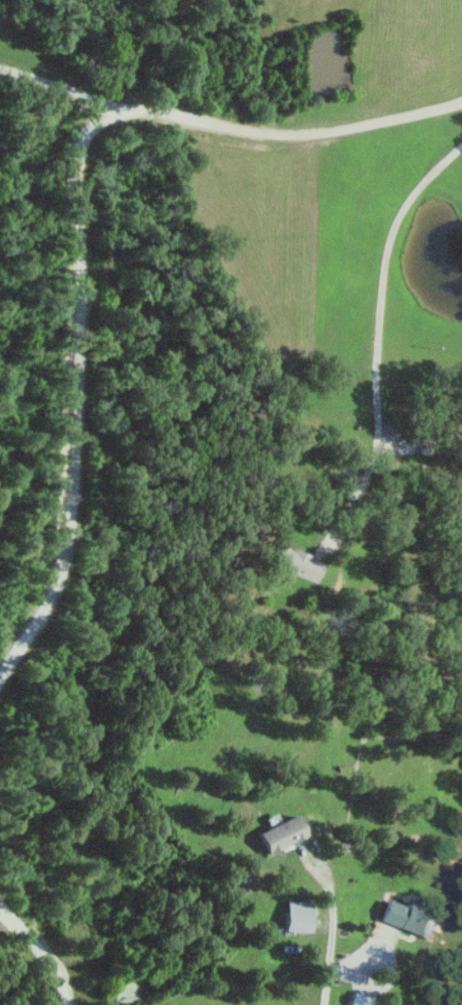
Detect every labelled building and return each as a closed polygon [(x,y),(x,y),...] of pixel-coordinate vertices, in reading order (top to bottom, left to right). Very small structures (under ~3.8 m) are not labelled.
[(277,569),(322,581),(328,560),(283,548),(277,569)] [(271,855),(310,837),(300,816),(261,833),(271,855)] [(408,908),(389,901),(381,922),(429,939),(438,914),(409,903),(408,908)] [(313,933),(314,903),(289,903),(288,932),(313,933)] [(372,1000),(352,994),(349,1004),(371,1004),(372,1000)]
